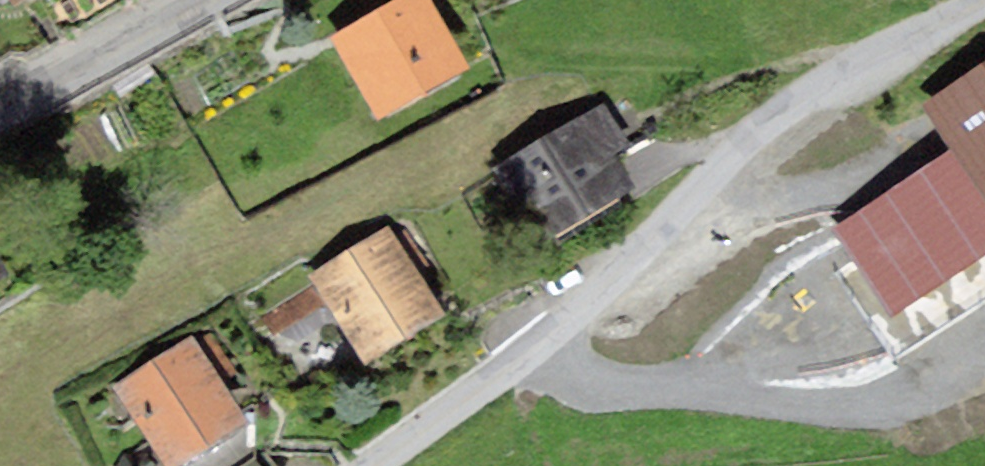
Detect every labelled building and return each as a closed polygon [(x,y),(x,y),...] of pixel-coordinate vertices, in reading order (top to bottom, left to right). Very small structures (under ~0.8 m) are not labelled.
[(329,37),(376,120),(469,67),(431,0),(395,0),(329,37)] [(923,108),(951,149),(832,233),(893,320),(984,256),(984,65),(923,108)] [(604,105),(491,169),(536,247),(635,190),(614,154),(627,146),(604,105)] [(447,315),(388,226),(306,280),(365,368),(447,315)] [(9,275),(0,258),(0,280),(9,275)] [(209,331),(195,341),(221,381),(236,371),(209,331)] [(191,336),(112,388),(165,465),(182,465),(249,422),(221,381),(195,341),(191,336)] [(261,455),(243,465),(268,465),(261,455)]
